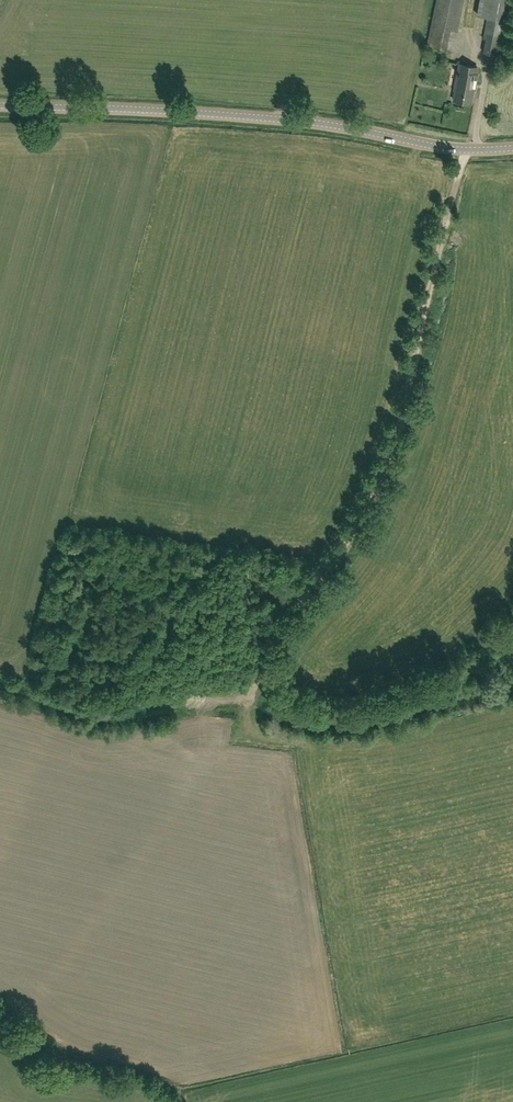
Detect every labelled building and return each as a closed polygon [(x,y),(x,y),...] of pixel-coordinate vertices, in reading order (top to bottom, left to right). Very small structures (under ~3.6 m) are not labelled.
[(463,0),(436,0),(427,46),(445,50),(450,29),(457,31),(463,0)] [(507,0),(481,0),(478,15),(487,17),(483,39),(485,39),(483,52),(497,55),(507,0)] [(474,89),(477,73),(476,73),(477,67),(459,63),(455,85),(456,86),(454,100),(470,103),(473,89),(474,89)]
